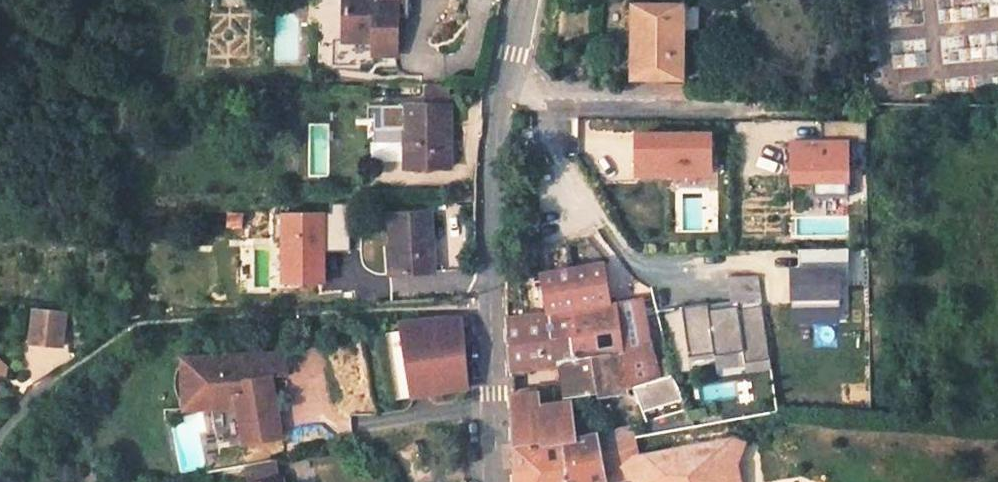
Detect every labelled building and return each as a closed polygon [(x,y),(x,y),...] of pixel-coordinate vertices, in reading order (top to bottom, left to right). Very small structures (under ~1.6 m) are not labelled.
[(400,0),(347,0),(346,38),(376,38),(376,52),(400,51),(400,0)] [(631,72),(682,74),(685,0),(634,0),(631,72)] [(449,168),(451,106),(406,105),(403,167),(449,168)] [(709,189),(709,213),(750,212),(749,172),(758,172),(756,126),(708,128),(709,142),(707,142),(708,181),(709,189)] [(789,191),(850,191),(850,139),(790,138),(789,191)] [(328,205),(328,249),(349,249),(349,205),(328,205)] [(279,283),(326,283),(326,211),(279,211),(279,283)] [(432,274),(430,214),(390,216),(392,276),(432,274)] [(238,227),(238,215),(224,215),(224,227),(238,227)] [(804,250),(805,264),(845,262),(844,248),(804,250)] [(597,264),(554,270),(560,310),(603,303),(597,264)] [(841,264),(791,265),(792,323),(842,322),(841,264)] [(671,375),(648,298),(633,301),(656,379),(671,375)] [(681,395),(671,375),(656,379),(633,301),(544,315),(527,318),(506,320),(509,369),(559,362),(564,396),(596,392),(596,396),(627,392),(637,402),(645,419),(683,412),(680,397),(681,395)] [(65,313),(34,310),(32,341),(62,344),(65,313)] [(463,319),(401,323),(411,397),(463,388),(465,360),(463,319)] [(755,337),(722,343),(735,404),(768,398),(755,337)] [(290,376),(288,353),(268,354),(268,360),(245,362),(245,355),(189,360),(192,406),(213,404),(218,404),(218,407),(239,405),(238,447),(276,447),(278,402),(272,403),(272,385),(278,386),(290,376)] [(192,406),(189,360),(183,361),(179,371),(181,402),(192,406)] [(510,392),(513,447),(538,438),(540,441),(572,435),(571,420),(571,412),(547,412),(537,415),(536,396),(523,394),(510,392)] [(639,456),(635,437),(632,425),(594,432),(603,481),(613,481),(612,479),(625,469),(630,465),(643,478),(647,481),(732,481),(732,479),(739,478),(736,459),(742,445),(730,440),(639,456)] [(594,432),(540,441),(538,438),(513,447),(514,481),(603,481),(594,432)] [(286,478),(283,479),(280,461),(250,466),(253,481),(287,481),(286,478)]
